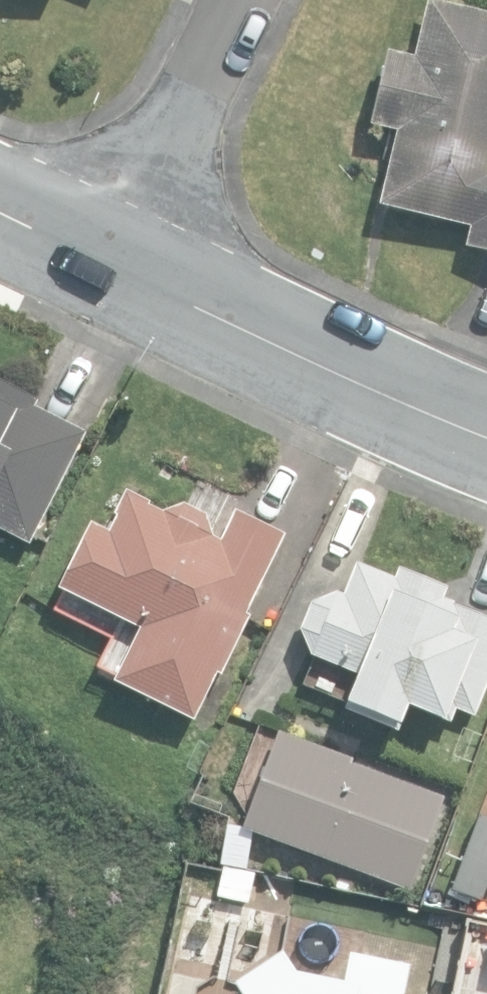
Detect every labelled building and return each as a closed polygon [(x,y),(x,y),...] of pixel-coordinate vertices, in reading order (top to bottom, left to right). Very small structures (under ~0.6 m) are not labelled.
[(486,251),(486,15),(431,2),(418,58),(391,51),(374,124),(399,131),(381,204),(472,226),(467,246),(486,251)] [(28,546),(89,431),(37,404),(40,399),(0,378),(0,531),(28,546)] [(114,679),(192,718),(285,533),(238,510),(222,540),(211,534),(205,514),(185,504),(165,511),(150,503),(127,491),(111,529),(94,521),(62,586),(141,626),(114,679)] [(399,730),(409,707),(451,724),(456,709),(476,717),(486,689),(486,617),(444,599),(448,588),(398,567),(394,577),(357,562),(344,595),(337,592),(311,602),(300,629),(312,655),(356,672),(345,700),(349,702),(346,709),(399,730)] [(409,888),(444,794),(350,760),(352,755),(279,728),(242,827),(409,888)] [(246,867),(251,833),(239,832),(240,825),(224,823),(219,863),(246,867)] [(248,903),(254,872),(222,865),(215,896),(248,903)] [(463,991),(478,993),(486,993),(486,939),(474,936),(463,991)] [(297,972),(283,949),(235,982),(243,993),(403,993),(409,965),(351,952),(344,981),(297,972)]
